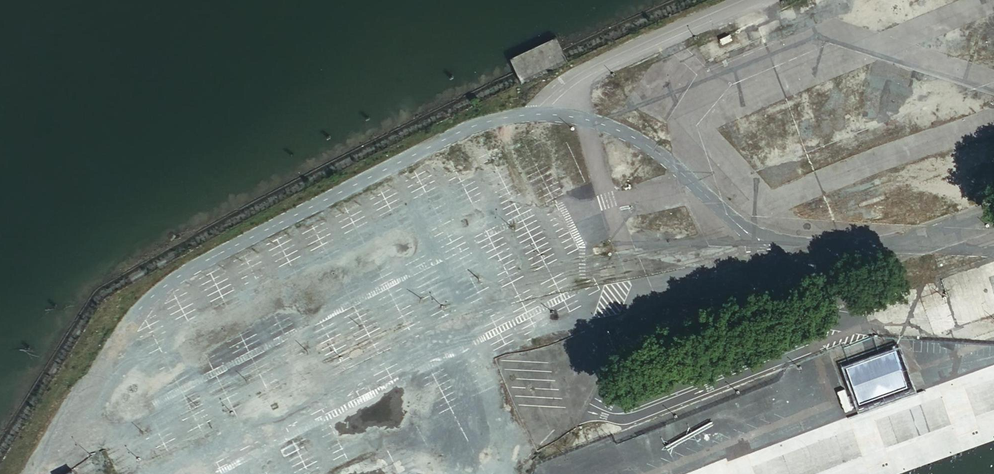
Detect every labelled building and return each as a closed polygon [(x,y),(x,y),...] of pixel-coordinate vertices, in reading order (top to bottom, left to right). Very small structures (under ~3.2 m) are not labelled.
[(731,41),(728,35),(720,39),(723,46),(731,41)] [(850,365),(845,367),(858,402),(907,384),(894,349),(882,353),(880,354),(850,365)]
